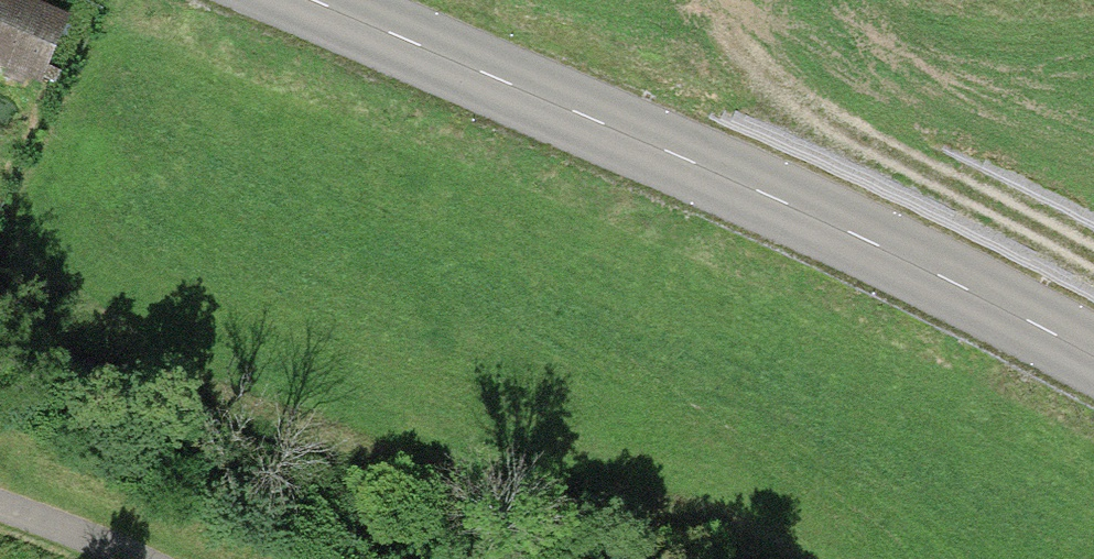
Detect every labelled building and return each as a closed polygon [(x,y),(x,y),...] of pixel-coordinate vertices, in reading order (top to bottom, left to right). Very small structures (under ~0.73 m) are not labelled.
[(25,94),(52,32),(0,9),(0,83),(25,94)]
